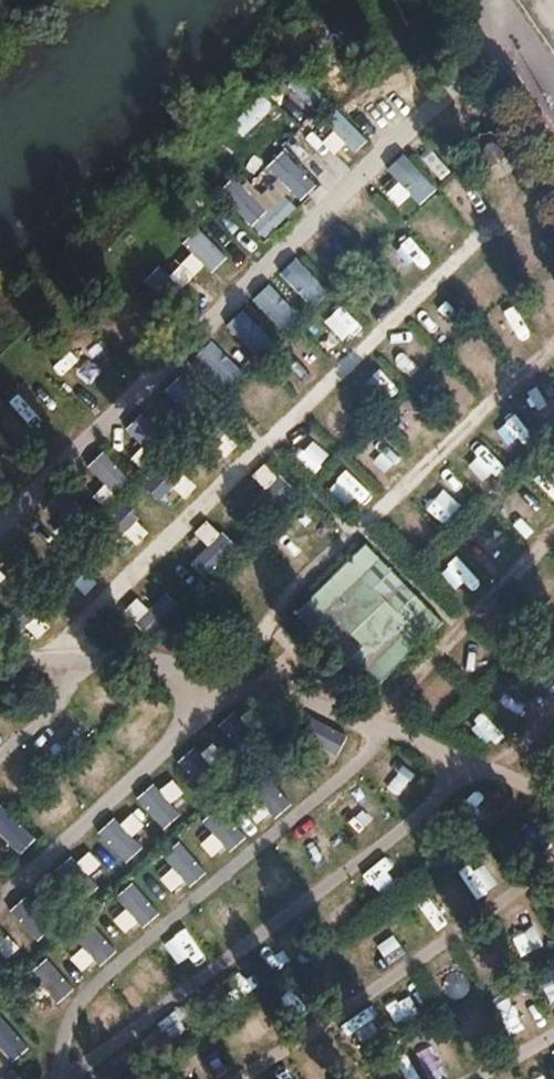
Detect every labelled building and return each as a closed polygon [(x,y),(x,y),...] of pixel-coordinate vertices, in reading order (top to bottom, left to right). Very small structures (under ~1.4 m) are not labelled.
[(266,94),(235,125),(247,138),(278,107),(266,94)] [(358,150),(369,141),(355,125),(344,134),(358,150)] [(242,175),(222,193),(267,241),(304,206),(303,205),(322,187),(289,151),(271,167),(282,180),(263,198),(242,175)] [(205,228),(186,244),(196,256),(171,276),(164,267),(147,280),(173,313),(194,296),(189,290),(229,258),(205,228)] [(231,333),(212,347),(240,383),(259,368),(231,333)] [(106,380),(122,366),(95,337),(79,351),(106,380)] [(69,358),(52,374),(79,405),(97,389),(69,358)] [(164,426),(149,409),(128,429),(145,448),(134,458),(146,471),(163,456),(168,461),(220,415),(184,375),(165,392),(181,410),(164,426)] [(92,467),(121,498),(136,484),(107,453),(92,467)] [(271,462),(255,476),(267,490),(261,496),(276,513),(298,493),(271,462)] [(147,492),(180,511),(196,484),(163,465),(147,492)] [(65,495),(54,503),(70,525),(81,517),(65,495)] [(134,506),(118,512),(125,530),(141,524),(134,506)] [(193,563),(210,580),(241,550),(212,520),(199,533),(211,546),(193,563)] [(367,556),(297,622),(371,697),(440,631),(367,556)] [(8,575),(1,565),(0,565),(0,594),(13,613),(3,620),(23,650),(54,628),(28,592),(42,582),(28,562),(8,575)] [(251,563),(224,590),(239,605),(266,577),(251,563)] [(156,640),(187,610),(171,593),(153,610),(141,598),(128,611),(156,640)] [(278,744),(247,708),(219,732),(223,737),(203,754),(198,747),(180,763),(212,800),(278,744)] [(142,801),(163,828),(195,803),(174,776),(142,801)] [(216,833),(204,844),(222,865),(291,802),(276,784),(240,817),(227,803),(206,823),(216,833)] [(357,794),(341,817),(353,826),(370,802),(357,794)] [(41,839),(3,806),(0,809),(0,833),(27,856),(41,839)] [(102,833),(128,865),(147,850),(121,818),(102,833)] [(38,939),(112,873),(91,849),(17,916),(38,939)] [(139,883),(119,898),(129,911),(117,920),(130,938),(162,914),(139,883)] [(102,927),(69,951),(87,976),(120,952),(102,927)] [(61,1006),(79,989),(50,960),(33,976),(61,1006)] [(377,1046),(396,1035),(383,1013),(365,1023),(377,1046)] [(34,1046),(6,1016),(0,1022),(0,1077),(34,1046)] [(2,1078),(26,1078),(8,1069),(2,1078)]
